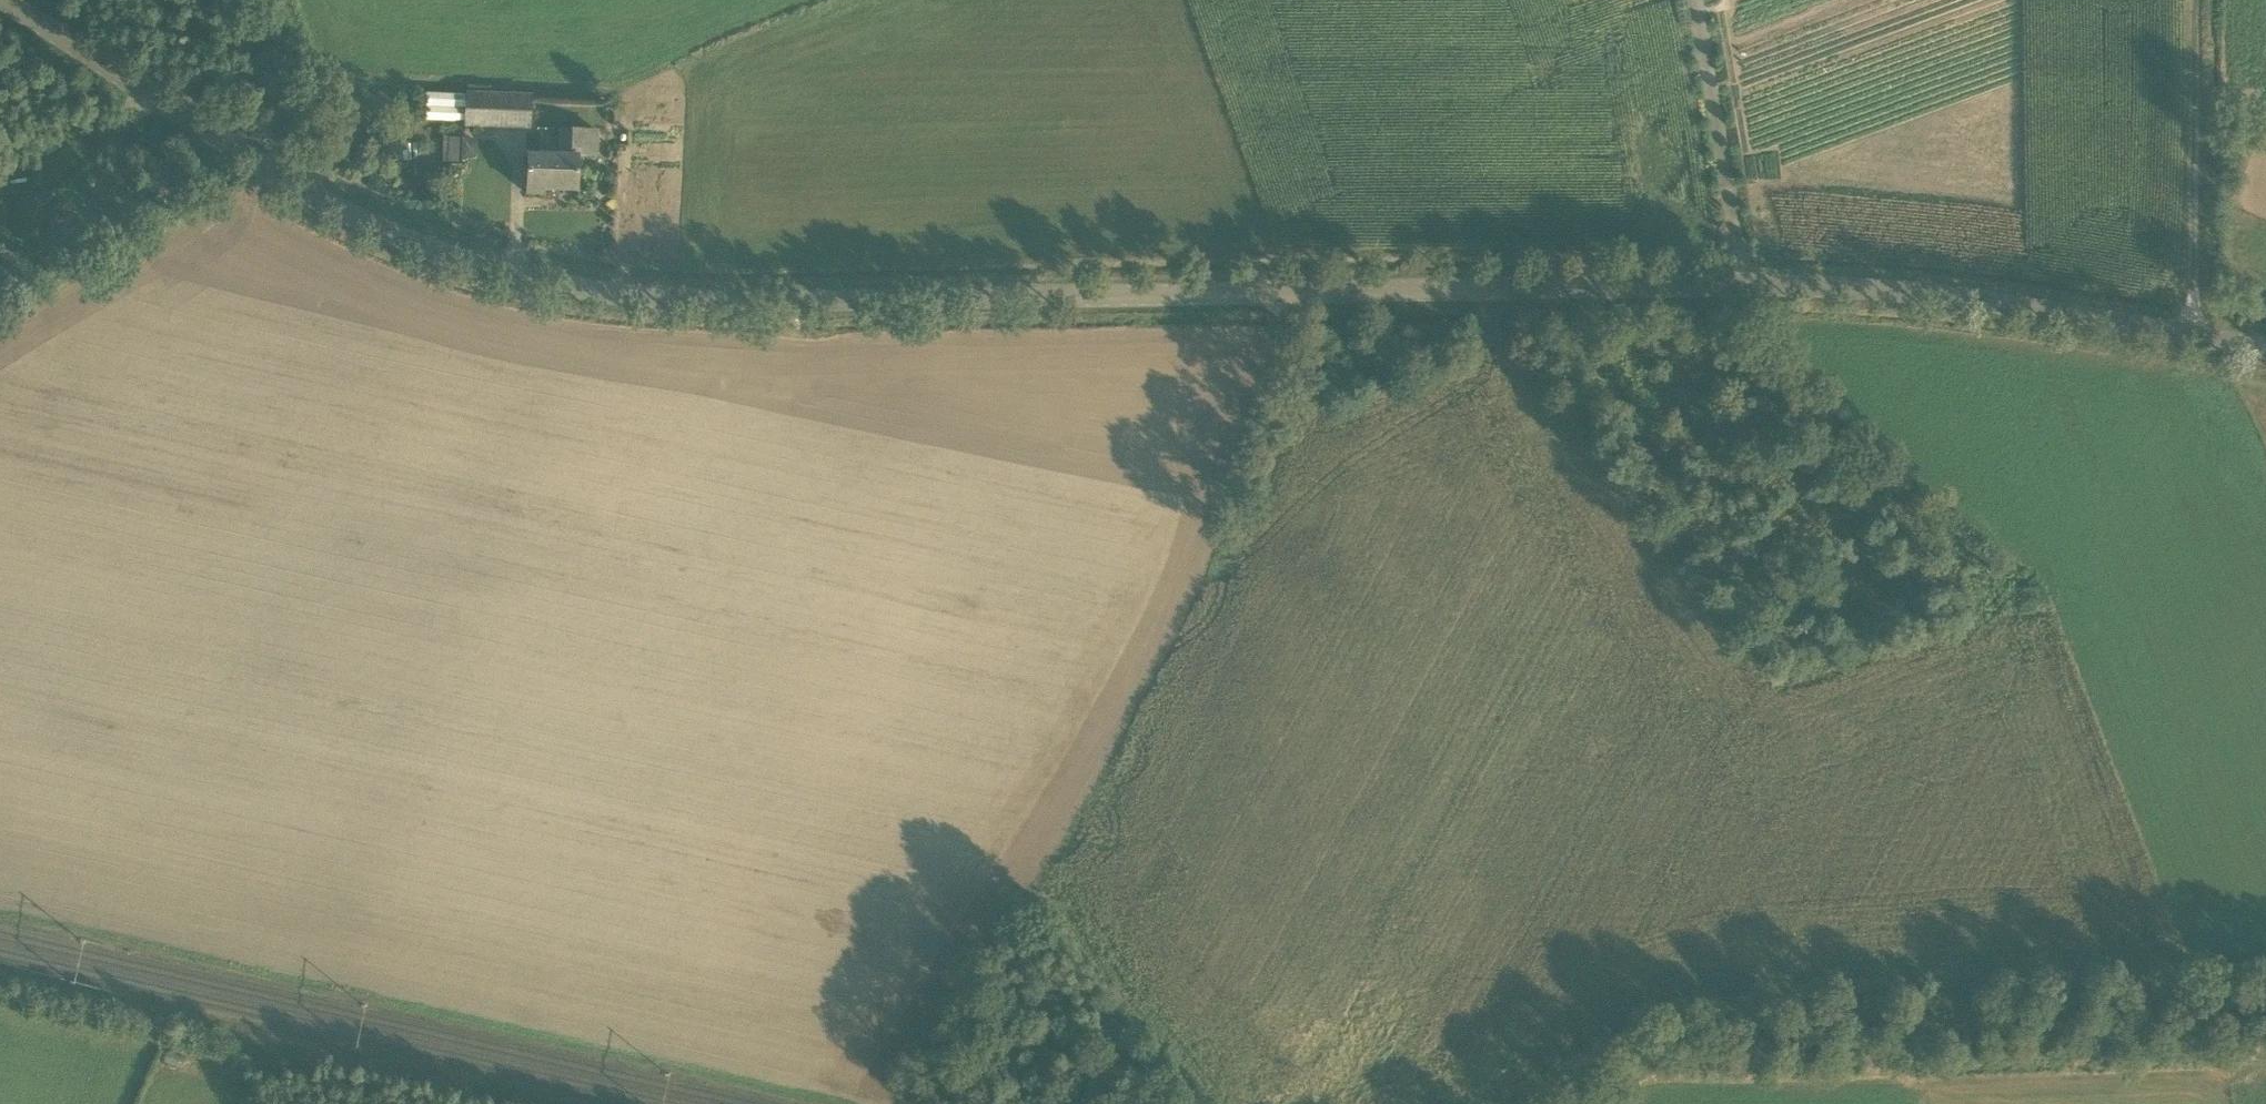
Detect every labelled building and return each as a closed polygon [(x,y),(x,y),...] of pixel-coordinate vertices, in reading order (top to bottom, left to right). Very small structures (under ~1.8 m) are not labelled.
[(523,96),(523,88),(467,86),(467,95),(400,93),(398,120),(466,122),(466,125),(478,125),(478,135),(497,135),(497,125),(529,126),(530,96),(523,96)] [(595,157),(596,130),(558,130),(558,153),(528,153),(526,194),(542,194),(542,188),(576,190),(576,156),(595,157)] [(443,137),(442,161),(458,162),(459,138),(443,137)]
